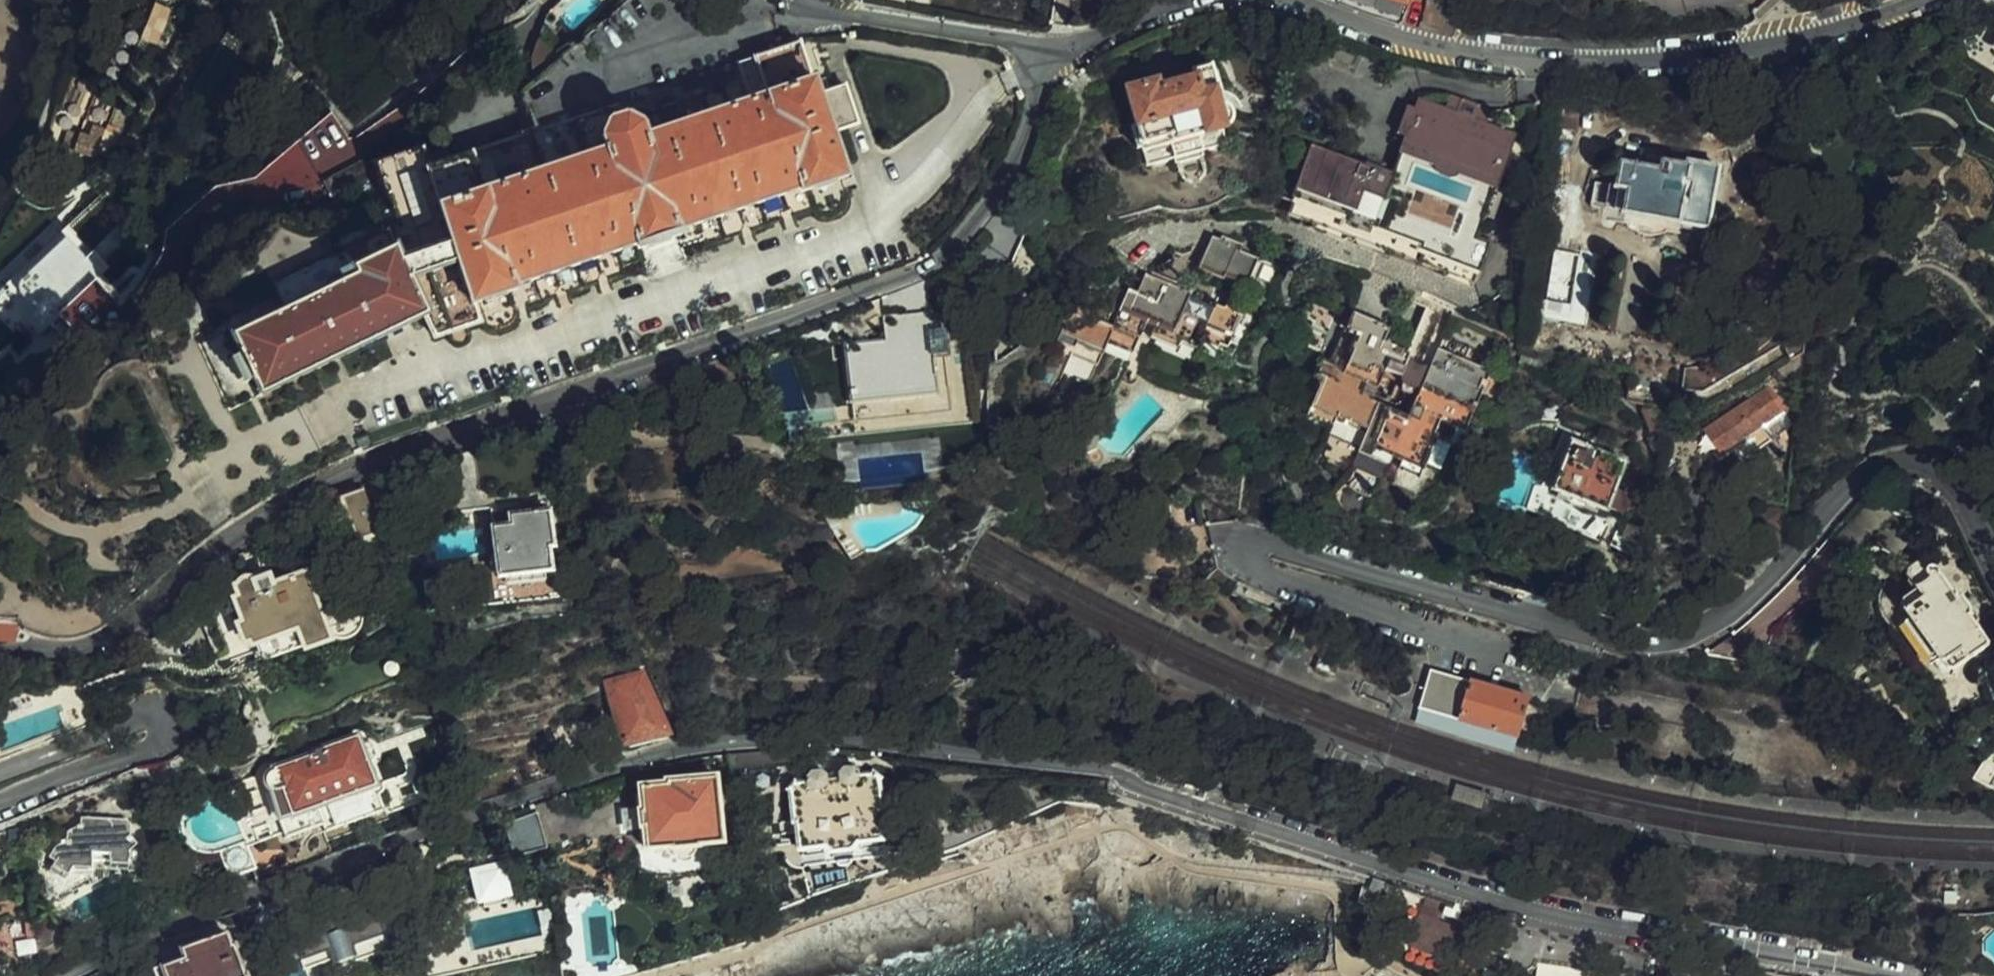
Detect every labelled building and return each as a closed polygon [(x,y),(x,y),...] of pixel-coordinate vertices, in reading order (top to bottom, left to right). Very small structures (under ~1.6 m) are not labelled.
[(628,0),(608,0),(617,9),(628,0)] [(1406,6),(1388,0),(1341,0),(1400,21),(1406,6)] [(41,6),(41,5),(5,10),(9,39),(38,36),(41,6)] [(5,10),(0,10),(0,40),(9,39),(5,10)] [(37,45),(38,36),(9,39),(11,56),(36,54),(37,45)] [(0,40),(0,58),(11,56),(9,39),(0,40)] [(1358,50),(1340,44),(1337,54),(1354,60),(1358,50)] [(438,320),(436,345),(483,328),(475,305),(516,290),(516,286),(638,244),(641,248),(680,235),(679,231),(803,189),(804,192),(846,178),(830,133),(817,96),(800,46),(743,66),(749,83),(624,127),(619,113),(424,181),(417,161),(390,170),(411,229),(398,228),(438,320)] [(0,58),(0,93),(12,93),(14,93),(11,56),(0,58)] [(1157,80),(1127,87),(1136,124),(1127,126),(1133,152),(1142,150),(1147,168),(1174,161),(1175,167),(1206,160),(1205,152),(1231,146),(1227,129),(1233,123),(1234,114),(1231,110),(1226,107),(1220,106),(1210,66),(1195,70),(1197,77),(1159,87),(1157,80)] [(843,87),(817,96),(830,133),(856,124),(843,87)] [(1424,102),(1408,142),(1500,180),(1514,146),(1484,133),(1490,119),(1451,103),(1447,112),(1424,102)] [(104,130),(94,127),(91,139),(68,132),(63,149),(96,158),(104,130)] [(1318,206),(1313,218),(1475,283),(1492,241),(1479,236),(1487,216),(1393,178),(1312,145),(1314,139),(1292,130),(1269,186),(1318,206)] [(1408,142),(1393,178),(1487,216),(1500,180),(1408,142)] [(374,159),(333,177),(349,211),(389,192),(374,159)] [(1699,167),(1712,169),(1713,161),(1700,159),(1699,167)] [(1661,172),(1662,164),(1648,162),(1647,170),(1661,172)] [(1717,170),(1712,169),(1699,167),(1691,165),(1691,169),(1662,164),(1661,172),(1647,170),(1622,165),(1618,188),(1612,187),(1608,211),(1629,215),(1672,222),(1707,228),(1717,170)] [(1,196),(10,170),(0,168),(0,196),(1,196)] [(1670,233),(1672,222),(1629,215),(1627,228),(1632,233),(1641,238),(1648,240),(1656,240),(1664,237),(1670,233)] [(258,399),(438,320),(398,228),(345,252),(353,269),(341,274),(345,285),(230,335),(258,399)] [(60,318),(41,336),(26,318),(32,310),(13,290),(67,239),(71,235),(67,231),(0,294),(0,320),(40,365),(74,333),(60,318)] [(113,235),(96,244),(105,261),(123,252),(113,235)] [(1244,246),(1224,238),(1221,242),(1214,239),(1200,272),(1223,281),(1226,278),(1248,288),(1260,261),(1242,253),(1244,246)] [(67,239),(13,290),(32,310),(26,318),(41,336),(60,318),(96,283),(81,265),(86,260),(67,239)] [(1152,339),(1177,350),(1195,357),(1202,339),(1230,350),(1244,317),(1212,304),(1209,309),(1200,305),(1203,300),(1146,276),(1138,294),(1131,291),(1115,329),(1095,320),(1103,300),(1091,295),(1084,310),(1076,306),(1058,350),(1072,356),(1065,372),(1091,383),(1108,344),(1112,334),(1139,345),(1147,325),(1156,328),(1152,339)] [(946,309),(800,358),(790,364),(781,376),(778,387),(782,441),(973,424),(970,387),(968,388),(967,370),(936,373),(935,362),(950,361),(946,309)] [(1346,329),(1352,315),(1346,312),(1341,326),(1346,329)] [(1488,384),(1492,373),(1438,351),(1432,366),(1423,388),(1410,419),(1372,404),(1389,363),(1403,369),(1409,356),(1383,345),(1389,330),(1352,315),(1346,329),(1356,333),(1341,368),(1333,364),(1325,381),(1314,409),(1337,418),(1369,431),(1361,452),(1387,462),(1391,453),(1405,459),(1400,470),(1419,478),(1425,464),(1440,470),(1450,445),(1438,440),(1444,425),(1467,434),(1482,397),(1487,399),(1491,390),(1481,387),(1483,382),(1488,384)] [(1346,329),(1333,364),(1341,368),(1356,333),(1346,329)] [(1112,334),(1108,344),(1135,353),(1139,345),(1112,334)] [(1173,357),(1177,350),(1152,339),(1150,347),(1173,357)] [(1423,388),(1432,366),(1422,367),(1413,363),(1409,356),(1403,369),(1401,379),(1406,388),(1413,390),(1423,388)] [(1315,378),(1325,381),(1333,364),(1322,360),(1315,378)] [(1769,391),(1706,431),(1720,453),(1732,445),(1743,463),(1774,444),(1762,424),(1782,412),(1769,391)] [(1508,407),(1503,427),(1521,431),(1545,425),(1550,407),(1538,404),(1537,406),(1531,404),(1529,412),(1508,407)] [(1333,427),(1337,418),(1314,409),(1311,417),(1333,427)] [(1581,451),(1600,459),(1603,444),(1587,437),(1581,451)] [(1623,468),(1600,459),(1581,451),(1571,447),(1554,488),(1614,513),(1621,496),(1612,493),(1623,468)] [(387,486),(367,493),(378,524),(398,516),(387,486)] [(378,524),(367,493),(345,501),(353,524),(348,527),(354,544),(381,535),(378,524)] [(1657,511),(1627,498),(1619,517),(1628,521),(1648,529),(1657,511)] [(513,529),(496,532),(502,579),(553,573),(550,550),(555,549),(551,514),(512,518),(513,529)] [(381,535),(385,546),(406,538),(398,516),(378,524),(381,535)] [(1954,602),(1928,562),(1912,573),(1922,589),(1908,600),(1906,607),(1911,613),(1901,622),(1929,662),(1939,656),(1948,668),(1958,669),(1987,648),(1968,620),(1971,618),(1972,614),(1966,603),(1954,602)] [(250,643),(252,648),(257,646),(298,631),(304,648),(305,652),(328,644),(326,640),(321,625),(320,622),(321,622),(306,579),(273,591),(269,581),(256,586),(255,584),(253,584),(250,583),(244,583),(241,585),(239,589),(237,590),(241,601),(236,603),(244,627),(239,629),(245,645),(250,643)] [(216,591),(206,598),(229,657),(247,649),(245,645),(239,629),(229,600),(216,591)] [(336,620),(321,625),(326,640),(341,634),(344,635),(347,636),(353,633),(356,630),(357,627),(356,620),(355,617),(350,614),(344,613),(338,616),(336,620)] [(12,644),(14,633),(0,625),(0,643),(12,644)] [(298,631),(257,646),(263,662),(304,648),(298,631)] [(1339,666),(1320,660),(1314,671),(1334,679),(1339,666)] [(1557,668),(1540,663),(1538,672),(1555,676),(1557,668)] [(1423,711),(1518,737),(1528,700),(1498,691),(1434,673),(1423,711)] [(651,688),(613,698),(625,748),(669,735),(651,688)] [(1513,754),(1518,737),(1423,711),(1418,726),(1513,754)] [(363,736),(317,752),(317,755),(266,774),(272,790),(241,801),(254,840),(257,839),(259,846),(324,825),(328,831),(384,811),(376,786),(380,784),(375,769),(383,767),(377,750),(370,753),(363,736)] [(812,785),(797,785),(794,792),(795,793),(797,825),(800,824),(803,851),(828,849),(833,854),(856,852),(861,846),(885,843),(883,815),(885,815),(883,781),(875,775),(874,778),(862,779),(857,774),(849,773),(842,782),(830,783),(823,776),(818,777),(812,785)] [(644,814),(640,814),(642,827),(646,828),(646,850),(672,848),(674,850),(699,848),(700,845),(724,843),(719,780),(668,784),(668,787),(643,788),(644,814)] [(1480,797),(1451,787),(1446,801),(1448,801),(1475,811),(1480,797)] [(517,855),(548,846),(537,812),(506,822),(517,855)] [(119,824),(116,820),(85,820),(84,826),(71,832),(69,842),(59,847),(54,857),(61,862),(58,868),(70,875),(76,868),(94,866),(95,847),(113,847),(113,855),(131,856),(132,850),(138,845),(133,840),(133,828),(131,825),(119,824)] [(225,849),(233,874),(261,864),(254,840),(225,849)] [(131,856),(113,855),(113,863),(131,863),(131,856)] [(506,861),(471,867),(478,902),(512,896),(506,861)] [(303,920),(284,927),(295,956),(302,954),(304,960),(331,950),(337,964),(358,957),(355,947),(384,937),(389,950),(419,940),(409,911),(428,904),(419,883),(375,898),(376,900),(355,908),(358,919),(345,923),(341,913),(321,920),(319,928),(311,931),(306,927),(303,920)] [(244,961),(247,959),(242,943),(232,947),(227,936),(185,951),(188,960),(157,972),(159,975),(249,975),(244,961)]
